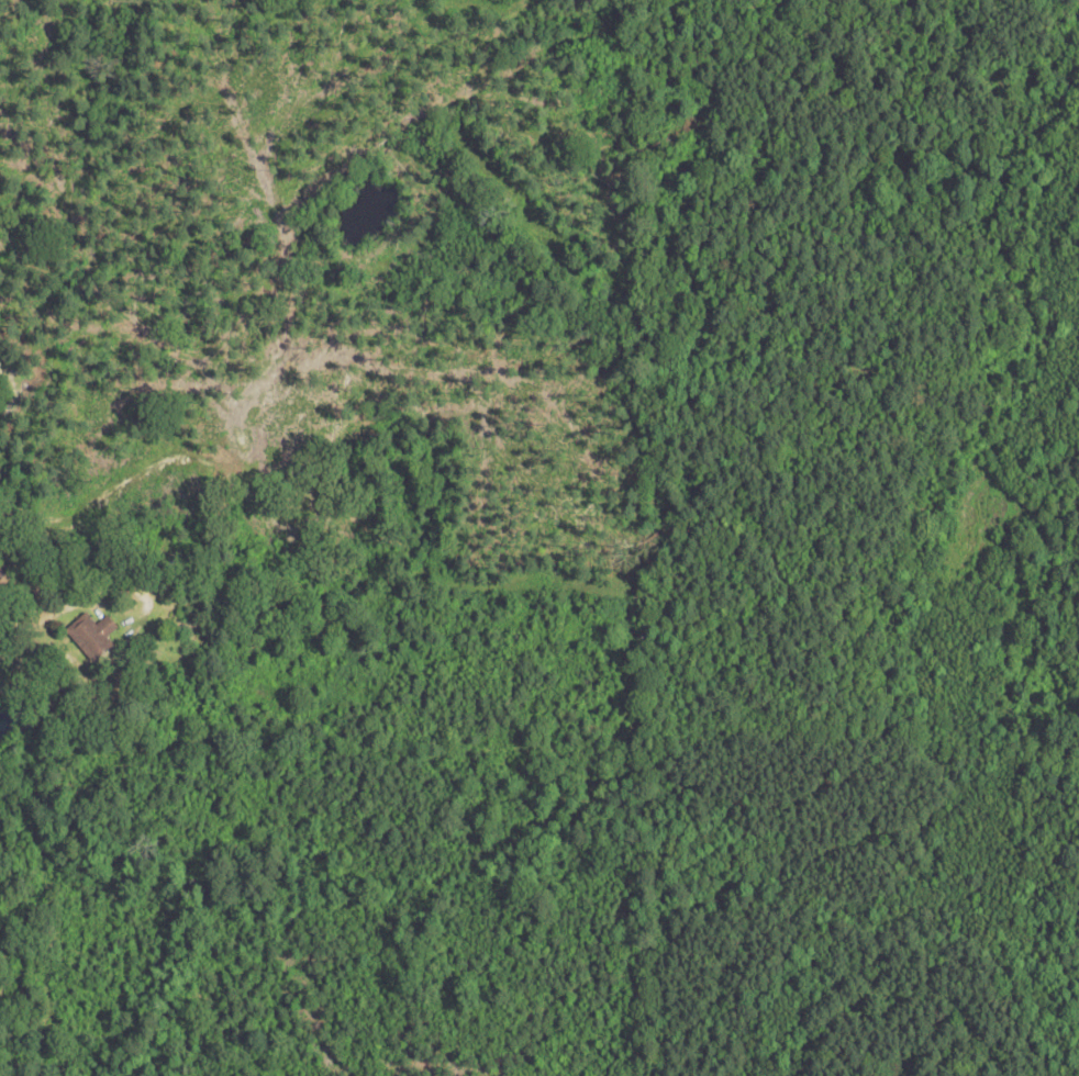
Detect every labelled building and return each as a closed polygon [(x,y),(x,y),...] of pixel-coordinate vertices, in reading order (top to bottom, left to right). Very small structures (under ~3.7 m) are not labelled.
[(15,575),(0,562),(0,591),(15,575)] [(116,647),(108,637),(120,628),(110,615),(97,625),(88,613),(67,629),(94,663),(116,647)]
